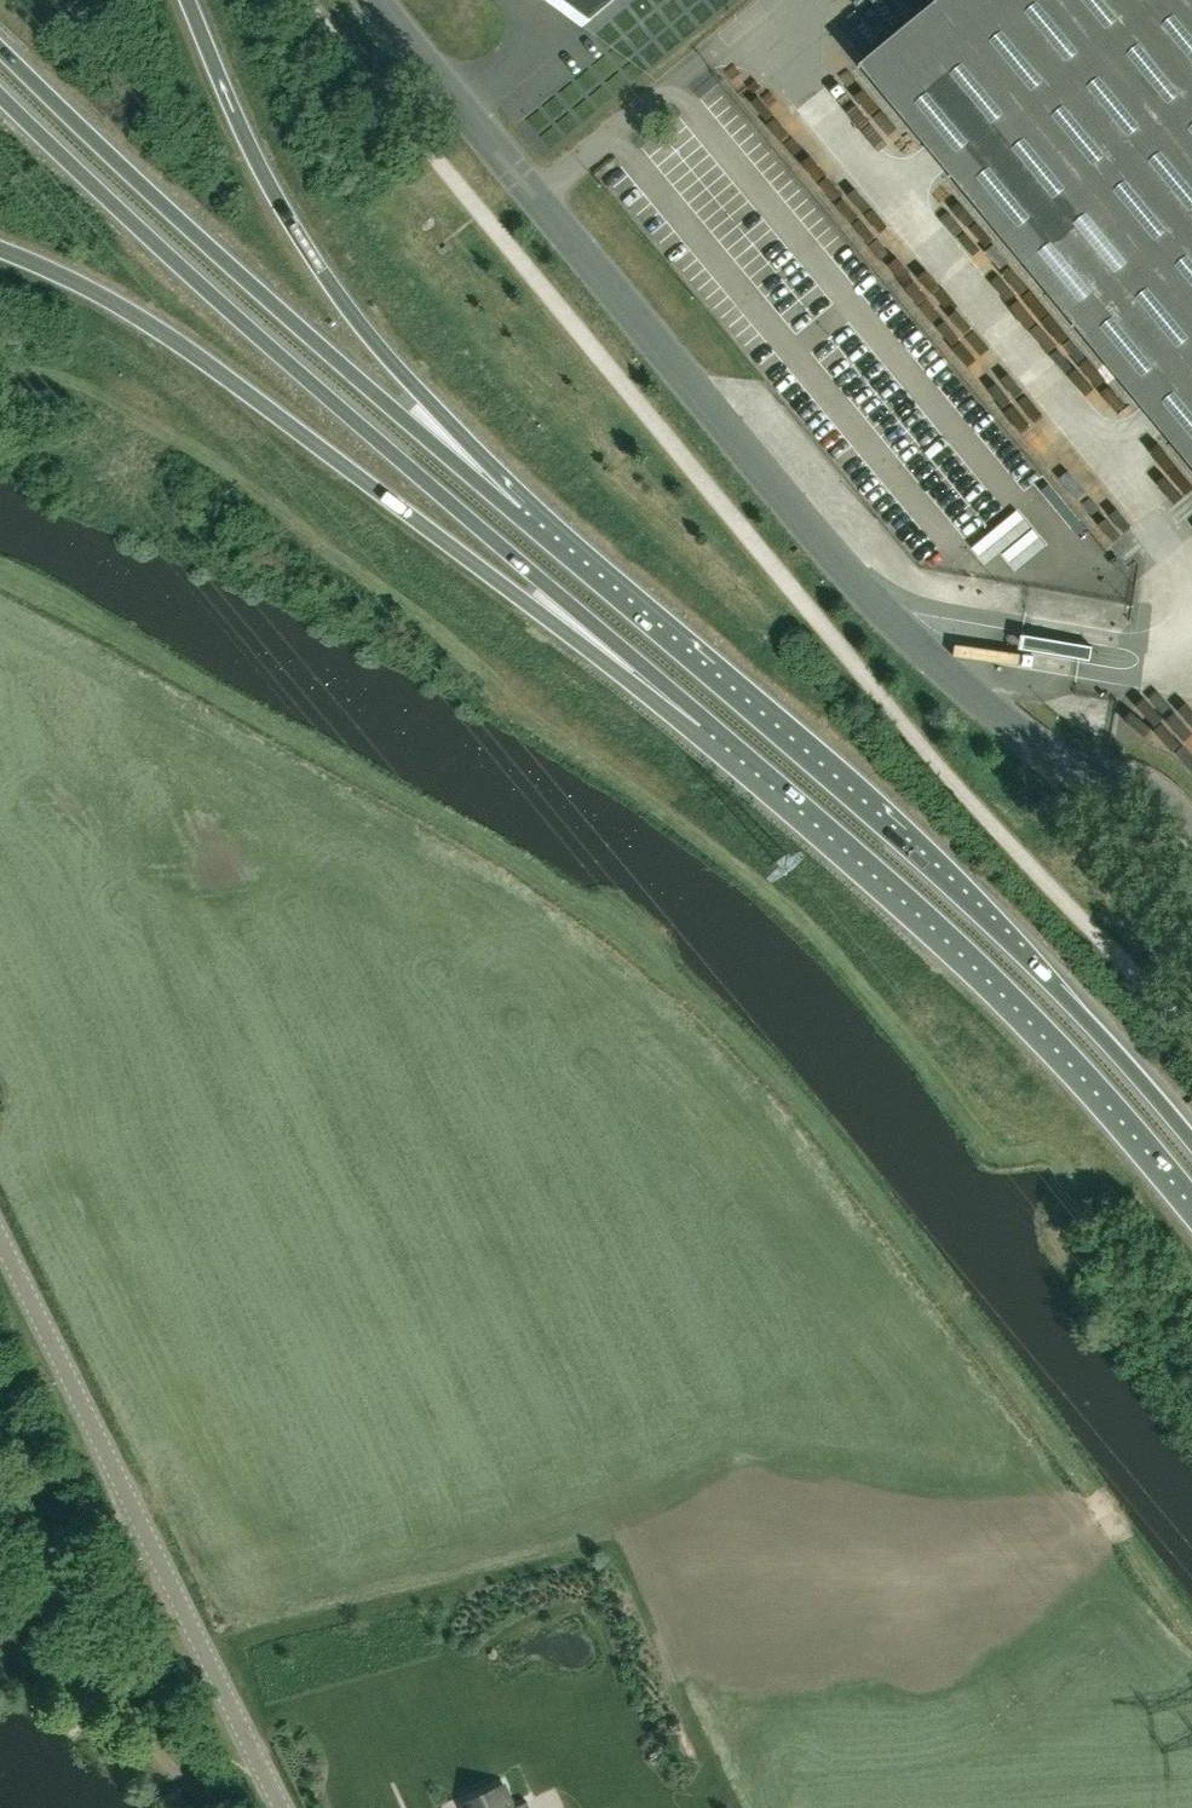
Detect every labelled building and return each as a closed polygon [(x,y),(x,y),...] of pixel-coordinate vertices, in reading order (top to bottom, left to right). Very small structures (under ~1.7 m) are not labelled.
[(589,20),(613,0),(579,0),(589,20)] [(859,62),(1191,466),(1191,0),(934,0),(859,62)] [(1075,658),(1078,643),(1030,635),(1028,650),(1075,658)] [(527,1800),(515,1805),(505,1783),(467,1799),(470,1807),(530,1807),(527,1800)]
